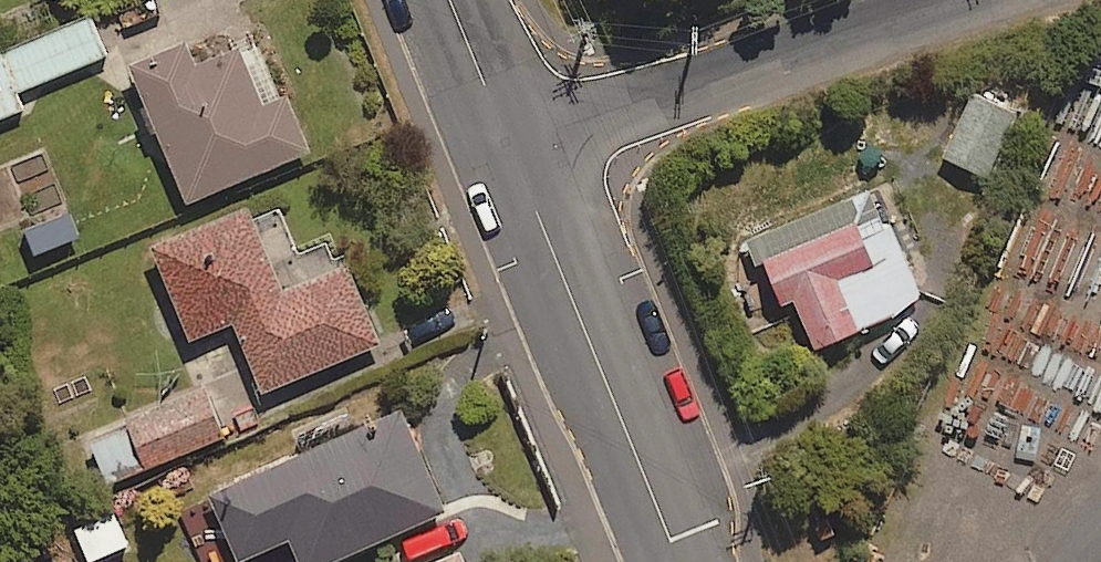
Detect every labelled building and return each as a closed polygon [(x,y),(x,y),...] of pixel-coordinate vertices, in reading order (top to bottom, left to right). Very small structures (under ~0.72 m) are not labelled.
[(91,20),(0,55),(0,118),(24,109),(18,94),(106,61),(91,20)] [(256,108),(227,35),(131,73),(184,204),(308,154),(285,96),(256,108)] [(1017,116),(974,94),(941,156),(984,179),(1017,116)] [(922,293),(873,180),(744,237),(771,299),(791,291),(813,340),(922,293)] [(281,288),(248,205),(151,243),(188,337),(233,320),(262,392),(380,346),(348,262),(281,288)] [(24,237),(32,258),(81,238),(73,217),(24,237)] [(223,428),(204,383),(87,431),(105,476),(223,428)] [(237,561),(288,540),(297,561),(333,561),(445,514),(400,408),(207,491),(237,561)] [(109,508),(71,526),(87,561),(93,561),(127,546),(109,508)] [(455,554),(434,561),(458,561),(455,554)]
